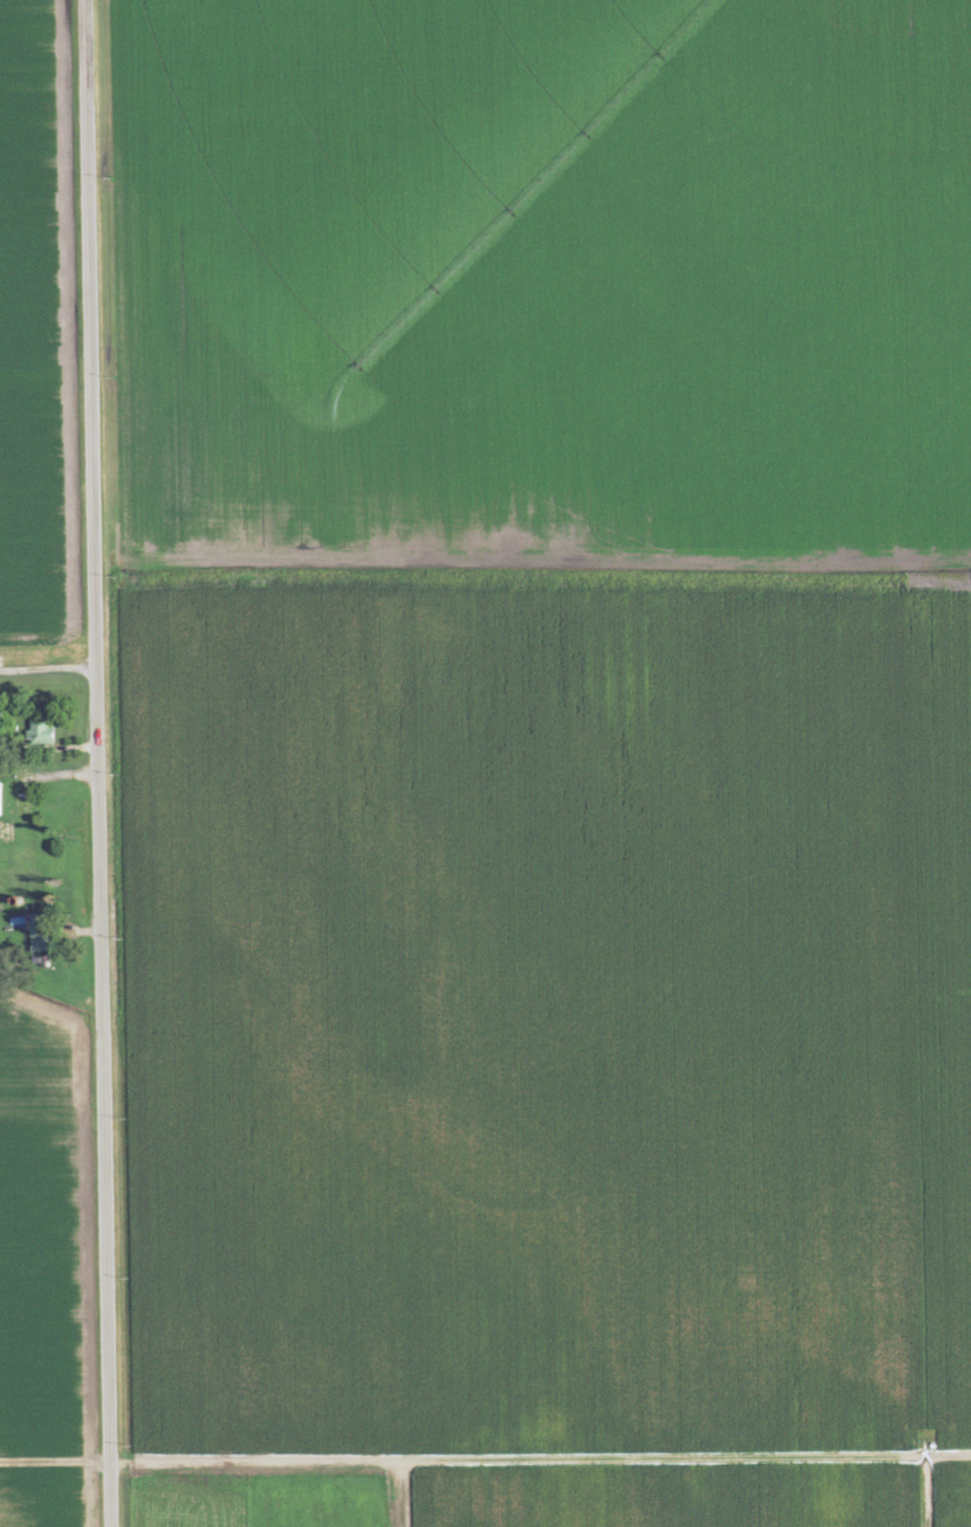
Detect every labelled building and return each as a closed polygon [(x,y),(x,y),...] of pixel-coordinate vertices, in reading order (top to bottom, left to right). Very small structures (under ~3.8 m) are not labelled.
[(52,745),(53,721),(31,720),(30,731),(27,731),(26,745),(52,745)]
